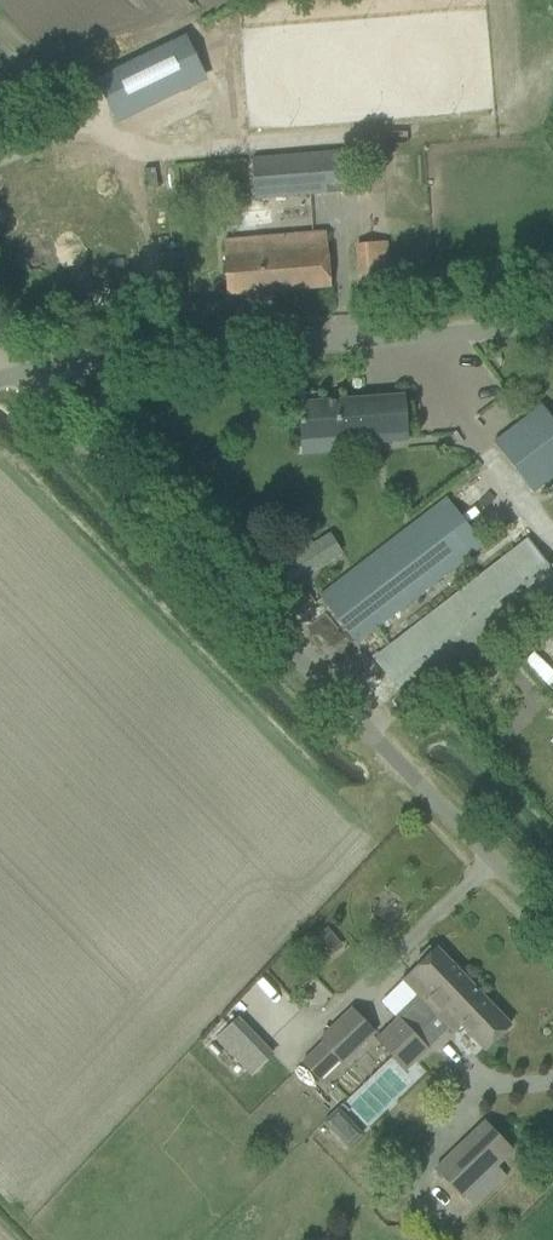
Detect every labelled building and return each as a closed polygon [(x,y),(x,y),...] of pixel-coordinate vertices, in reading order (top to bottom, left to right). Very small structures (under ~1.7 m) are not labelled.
[(96,78),(115,116),(203,74),(185,35),(96,78)] [(229,68),(237,84),(255,74),(247,59),(229,68)] [(253,158),(256,199),(342,192),(339,151),(253,158)] [(225,258),(228,295),(331,287),(326,234),(256,240),(224,243),(225,258)] [(357,246),(361,285),(390,283),(387,243),(357,246)] [(123,260),(108,261),(109,270),(124,268),(123,260)] [(404,397),(299,405),(301,441),(343,438),(344,444),(407,440),(406,421),(404,397)] [(534,494),(552,480),(552,427),(540,410),(496,444),(534,494)] [(320,596),(356,644),(483,547),(446,499),(320,596)] [(330,533),(279,563),(290,582),(341,552),(330,533)] [(410,707),(552,598),(552,566),(550,569),(529,541),(378,656),(377,654),(373,657),(374,659),(410,707)] [(327,928),(311,941),(327,960),(343,946),(327,928)] [(399,1020),(378,1040),(404,1066),(408,1071),(429,1050),(415,1035),(436,1015),(450,1030),(454,1034),(460,1028),(462,1026),(485,1050),(511,1025),(455,966),(437,948),(435,951),(432,948),(426,953),(429,956),(402,982),(416,996),(396,1016),(399,1020)] [(231,1007),(265,1043),(301,1007),(267,972),(231,1007)] [(306,986),(300,994),(307,1000),(313,993),(306,986)] [(301,1063),(319,1082),(340,1061),(344,1065),(376,1034),(352,1009),(319,1039),(323,1042),(301,1063)] [(241,1024),(229,1036),(252,1057),(264,1045),(241,1024)] [(168,1085),(163,1090),(172,1100),(177,1094),(168,1085)] [(434,1171),(463,1200),(514,1151),(484,1121),(434,1171)]
